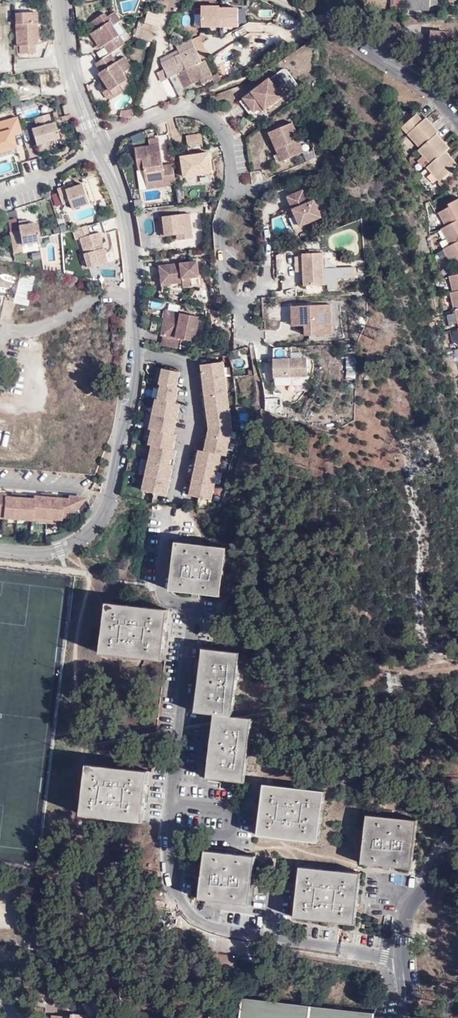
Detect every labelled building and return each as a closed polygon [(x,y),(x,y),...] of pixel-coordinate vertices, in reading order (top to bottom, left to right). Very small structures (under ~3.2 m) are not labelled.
[(393,9),(406,9),(406,8),(407,0),(392,0),(393,9)] [(406,8),(429,10),(429,0),(407,0),(406,8)] [(429,10),(437,10),(438,0),(429,0),(429,10)] [(239,9),(201,8),(200,29),(239,30),(239,9)] [(106,11),(91,21),(96,29),(92,32),(99,42),(102,46),(102,47),(105,44),(111,52),(112,52),(127,42),(115,23),(122,19),(116,10),(109,15),(106,11)] [(159,27),(163,15),(148,10),(143,22),(159,27)] [(35,14),(13,15),(14,45),(19,46),(19,53),(35,53),(35,46),(37,46),(35,14)] [(135,37),(154,41),(156,31),(139,27),(135,37)] [(435,30),(432,33),(431,44),(431,46),(433,47),(446,48),(448,46),(449,33),(448,32),(435,30)] [(187,94),(185,88),(202,81),(203,85),(214,80),(212,76),(206,61),(210,59),(201,40),(194,43),(193,39),(177,47),(181,56),(163,63),(170,79),(171,81),(174,80),(181,96),(187,94)] [(100,72),(112,90),(120,84),(129,78),(125,71),(133,65),(126,55),(118,60),(112,52),(111,52),(96,61),(102,70),(100,72)] [(170,79),(166,69),(158,73),(162,82),(170,79)] [(212,76),(214,80),(216,83),(221,81),(218,74),(212,76)] [(270,79),(244,99),(255,113),(259,109),(263,106),(265,110),(266,111),(293,90),(282,75),(273,82),(270,79)] [(120,84),(112,90),(116,96),(125,90),(120,84)] [(217,117),(211,103),(203,108),(210,121),(217,117)] [(131,117),(132,110),(120,109),(119,116),(131,117)] [(39,127),(43,143),(67,136),(62,120),(59,121),(56,112),(42,116),(45,126),(39,127)] [(406,130),(420,149),(418,151),(430,165),(427,167),(439,182),(442,180),(443,181),(451,175),(449,173),(457,166),(457,165),(446,151),(450,147),(438,133),(440,132),(427,117),(423,121),(417,114),(406,125),(406,130)] [(1,152),(24,146),(20,134),(30,131),(25,115),(0,122),(0,148),(1,152)] [(292,120),(269,130),(276,147),(282,159),(304,150),(299,138),(300,137),(292,120)] [(183,158),(187,177),(214,173),(211,153),(206,154),(203,134),(188,136),(191,156),(183,158)] [(160,144),(136,148),(139,171),(145,170),(147,186),(166,183),(167,186),(178,185),(175,164),(164,165),(160,144)] [(3,157),(25,151),(24,146),(1,152),(3,157)] [(71,185),(63,188),(68,203),(76,201),(78,209),(96,202),(89,183),(80,186),(72,189),(71,185)] [(302,187),(286,194),(299,224),(320,214),(313,198),(307,200),(302,187)] [(449,204),(450,207),(438,213),(446,227),(442,229),(450,245),(443,249),(452,265),(457,262),(457,200),(449,204)] [(192,213),(166,216),(168,236),(179,234),(180,241),(196,238),(192,213)] [(47,241),(44,222),(34,224),(26,225),(25,225),(26,231),(16,232),(20,252),(30,250),(30,244),(47,241)] [(84,239),(93,269),(113,263),(104,233),(94,236),(91,226),(77,230),(80,241),(84,239)] [(324,253),(304,254),(304,257),(296,257),(297,272),(304,272),(305,287),(326,286),(324,253)] [(201,262),(163,266),(166,285),(186,283),(187,288),(195,286),(194,278),(203,277),(201,262)] [(19,274),(12,303),(27,306),(33,277),(19,274)] [(203,277),(194,278),(195,286),(204,284),(203,277)] [(162,311),(163,303),(149,301),(148,309),(162,311)] [(332,305),(293,306),(293,326),(306,326),(306,336),(333,335),(332,305)] [(194,342),(199,317),(166,310),(161,336),(163,336),(161,346),(179,349),(181,339),(194,342)] [(449,325),(457,323),(457,321),(456,312),(447,314),(449,325)] [(307,359),(274,359),(275,378),(308,377),(307,359)] [(346,361),(346,379),(354,379),(354,361),(346,361)] [(225,377),(223,362),(212,363),(214,371),(200,373),(201,380),(214,379),(225,377)] [(214,371),(212,363),(199,365),(200,373),(214,371)] [(173,378),(175,371),(163,369),(160,384),(162,384),(177,387),(178,382),(173,378)] [(227,392),(225,377),(214,379),(215,386),(202,388),(203,395),(216,394),(227,392)] [(215,386),(214,379),(201,380),(202,388),(215,386)] [(178,392),(179,388),(177,387),(162,384),(159,399),(170,401),(171,393),(178,392)] [(229,408),(227,392),(216,394),(217,401),(204,403),(205,410),(218,409),(229,408)] [(217,401),(216,394),(203,395),(204,403),(217,401)] [(179,411),(180,404),(175,403),(170,401),(159,399),(157,399),(154,414),(164,416),(166,408),(179,411)] [(177,419),(179,411),(166,408),(164,416),(177,419)] [(209,419),(209,426),(231,423),(229,408),(218,409),(219,417),(209,419)] [(219,417),(218,409),(205,410),(206,419),(209,419),(219,417)] [(176,426),(177,419),(164,416),(154,414),(150,429),(153,429),(161,431),(163,423),(176,426)] [(174,433),(176,426),(163,423),(161,431),(164,431),(174,433)] [(229,440),(232,430),(231,423),(209,426),(210,428),(208,436),(219,438),(229,440)] [(162,439),(164,431),(161,431),(153,429),(150,444),(153,445),(173,449),(175,442),(162,439)] [(175,442),(177,434),(174,433),(164,431),(162,439),(175,442)] [(217,446),(219,438),(208,436),(206,435),(204,443),(207,443),(217,446)] [(227,455),(229,440),(219,438),(217,446),(207,443),(204,443),(203,451),(211,452),(221,454),(227,455)] [(175,458),(177,450),(173,449),(153,445),(150,460),(160,463),(162,455),(175,458)] [(209,459),(211,452),(203,451),(197,449),(196,457),(198,457),(209,459)] [(218,469),(221,454),(211,452),(209,459),(198,457),(196,457),(194,464),(207,467),(218,469)] [(174,465),(175,458),(162,455),(160,463),(174,465)] [(159,470),(160,463),(150,460),(146,475),(170,480),(172,473),(159,470)] [(172,473),(174,465),(160,463),(159,470),(172,473)] [(206,475),(207,467),(194,464),(193,472),(195,472),(206,475)] [(195,472),(193,472),(191,479),(204,482),(215,484),(218,469),(207,467),(206,475),(195,472)] [(169,487),(170,480),(146,475),(143,490),(154,492),(156,484),(169,487)] [(203,489),(204,482),(191,479),(189,487),(192,487),(203,489)] [(212,499),(215,484),(204,482),(203,489),(192,487),(189,487),(188,494),(199,497),(212,499)] [(154,492),(167,495),(169,487),(156,484),(154,492)] [(3,515),(3,518),(9,518),(17,519),(25,520),(32,520),(32,517),(39,517),(47,518),(55,519),(68,520),(86,498),(68,497),(68,499),(56,498),(48,497),(40,497),(33,496),(33,499),(27,498),(19,498),(11,497),(5,497),(5,494),(0,493),(0,514),(3,515)] [(231,545),(179,540),(174,589),(200,592),(226,594),(231,545)] [(173,607),(111,599),(105,652),(166,660),(169,633),(173,607)] [(218,730),(216,746),(215,761),(213,777),(249,781),(256,719),(236,717),(244,651),(207,647),(205,663),(201,696),(200,712),(220,715),(218,730)] [(151,769),(89,762),(84,813),(146,820),(148,794),(151,769)] [(262,807),(260,832),(321,839),(326,788),(265,782),(262,807)] [(419,817),(369,813),(365,862),(390,864),(415,866),(419,817)] [(202,898),(252,902),(257,852),(232,850),(206,848),(202,898)] [(364,872),(302,865),(297,917),(358,923),(361,897),(364,872)] [(90,1015),(90,1016),(93,1016),(102,1010),(94,996),(83,1003),(90,1015)] [(376,1014),(259,998),(249,996),(246,1017),(375,1017),(376,1014)]
